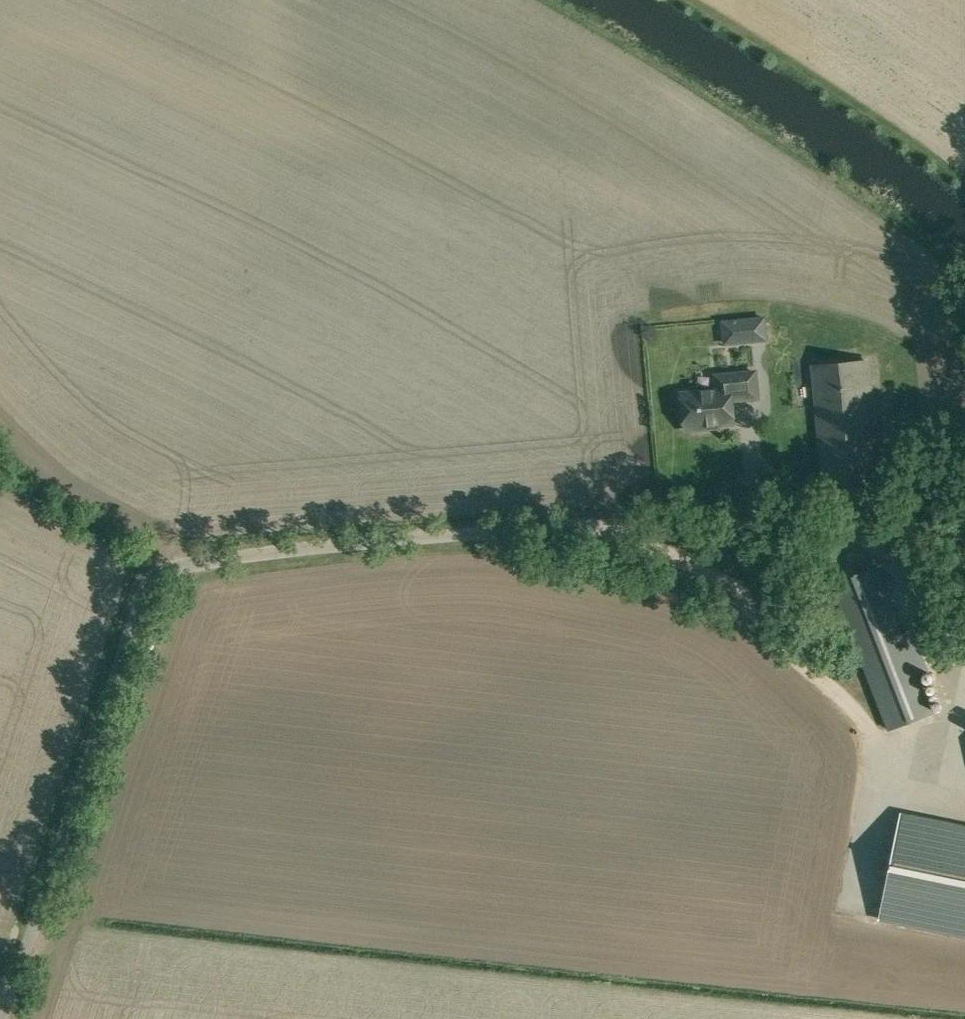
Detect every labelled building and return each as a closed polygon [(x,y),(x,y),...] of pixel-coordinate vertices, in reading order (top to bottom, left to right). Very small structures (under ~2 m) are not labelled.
[(764,318),(722,322),(725,343),(766,339),(764,318)] [(826,487),(881,482),(872,397),(871,397),(867,361),(812,366),(816,403),(818,403),(826,487)] [(757,397),(754,372),(715,376),(717,390),(681,394),(685,430),(704,428),(704,425),(733,422),(731,400),(757,397)] [(932,712),(875,567),(832,584),(889,729),(932,712)] [(901,812),(879,920),(879,922),(964,939),(964,825),(901,812)]
